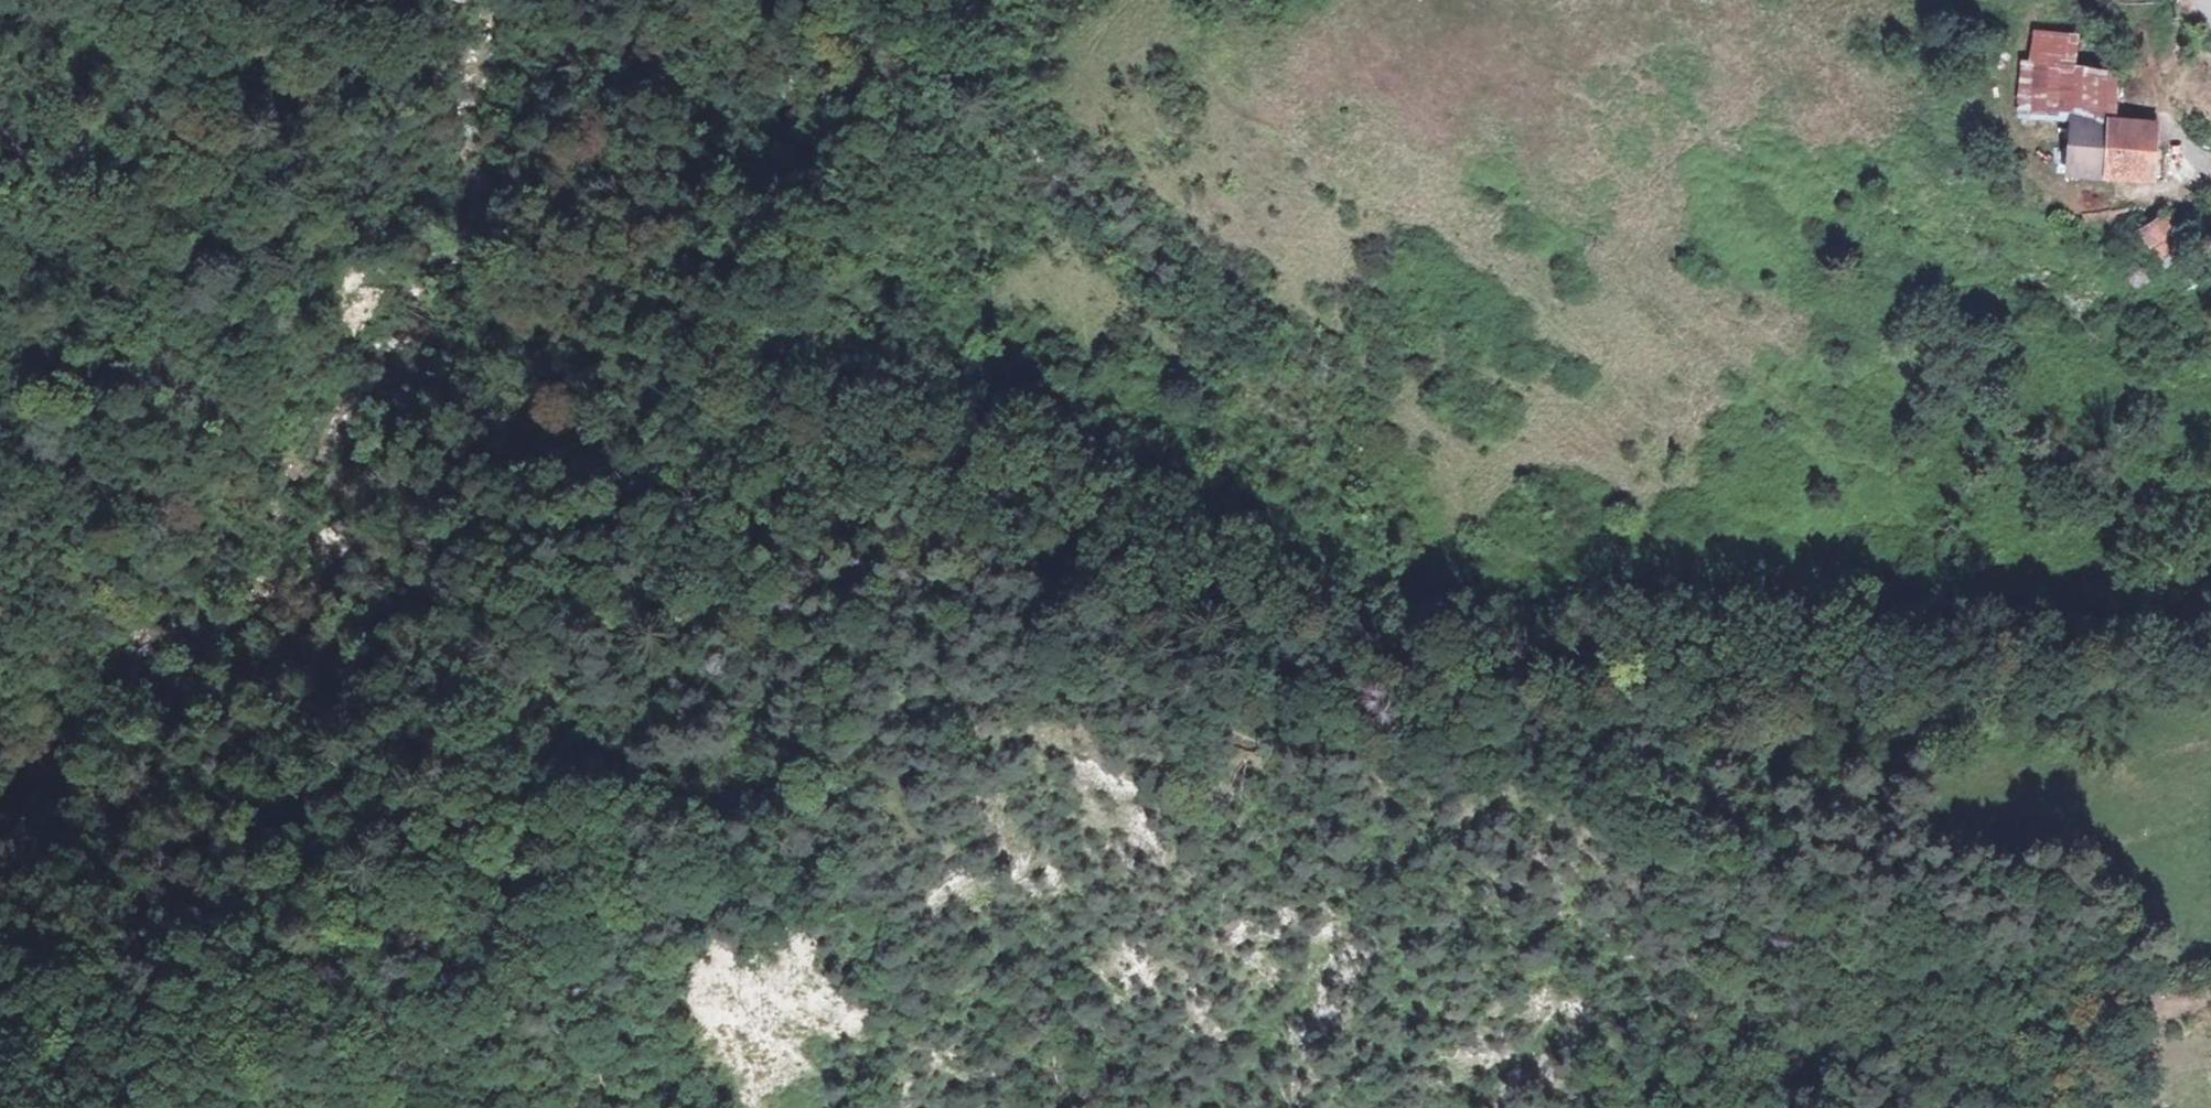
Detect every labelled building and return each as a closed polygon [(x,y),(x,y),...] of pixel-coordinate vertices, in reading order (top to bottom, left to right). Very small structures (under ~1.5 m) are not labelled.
[(2138,163),(2138,130),(2050,130),(2053,189),(2145,188),(2138,163)] [(2178,263),(2157,223),(2127,240),(2148,279),(2178,263)]
